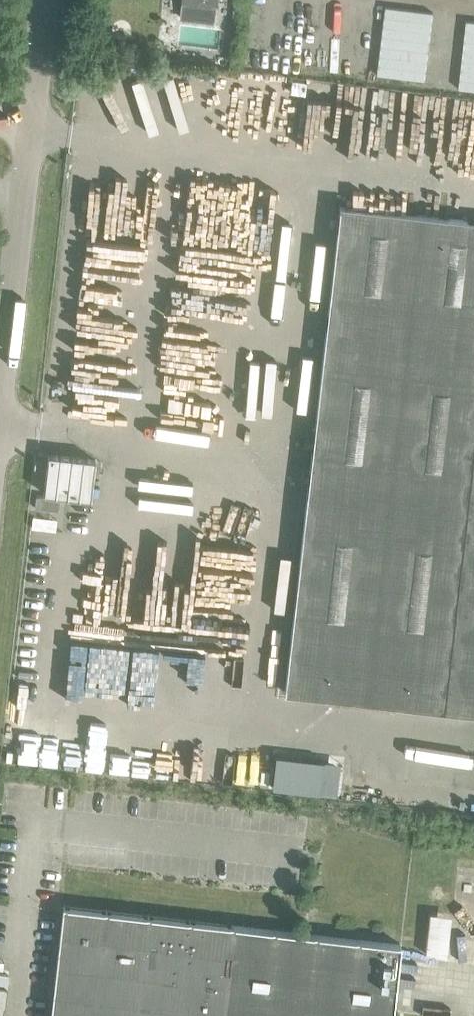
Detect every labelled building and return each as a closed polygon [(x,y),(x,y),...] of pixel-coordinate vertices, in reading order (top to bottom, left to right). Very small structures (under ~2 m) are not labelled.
[(181,16),(197,18),(196,20),(206,21),(206,18),(213,19),(216,0),(183,0),(181,16)] [(339,205),(283,691),(473,713),(473,220),(339,205)] [(50,1015),(393,1015),(401,945),(63,906),(50,1015)] [(9,973),(0,972),(0,1015),(3,1015),(9,973)]
